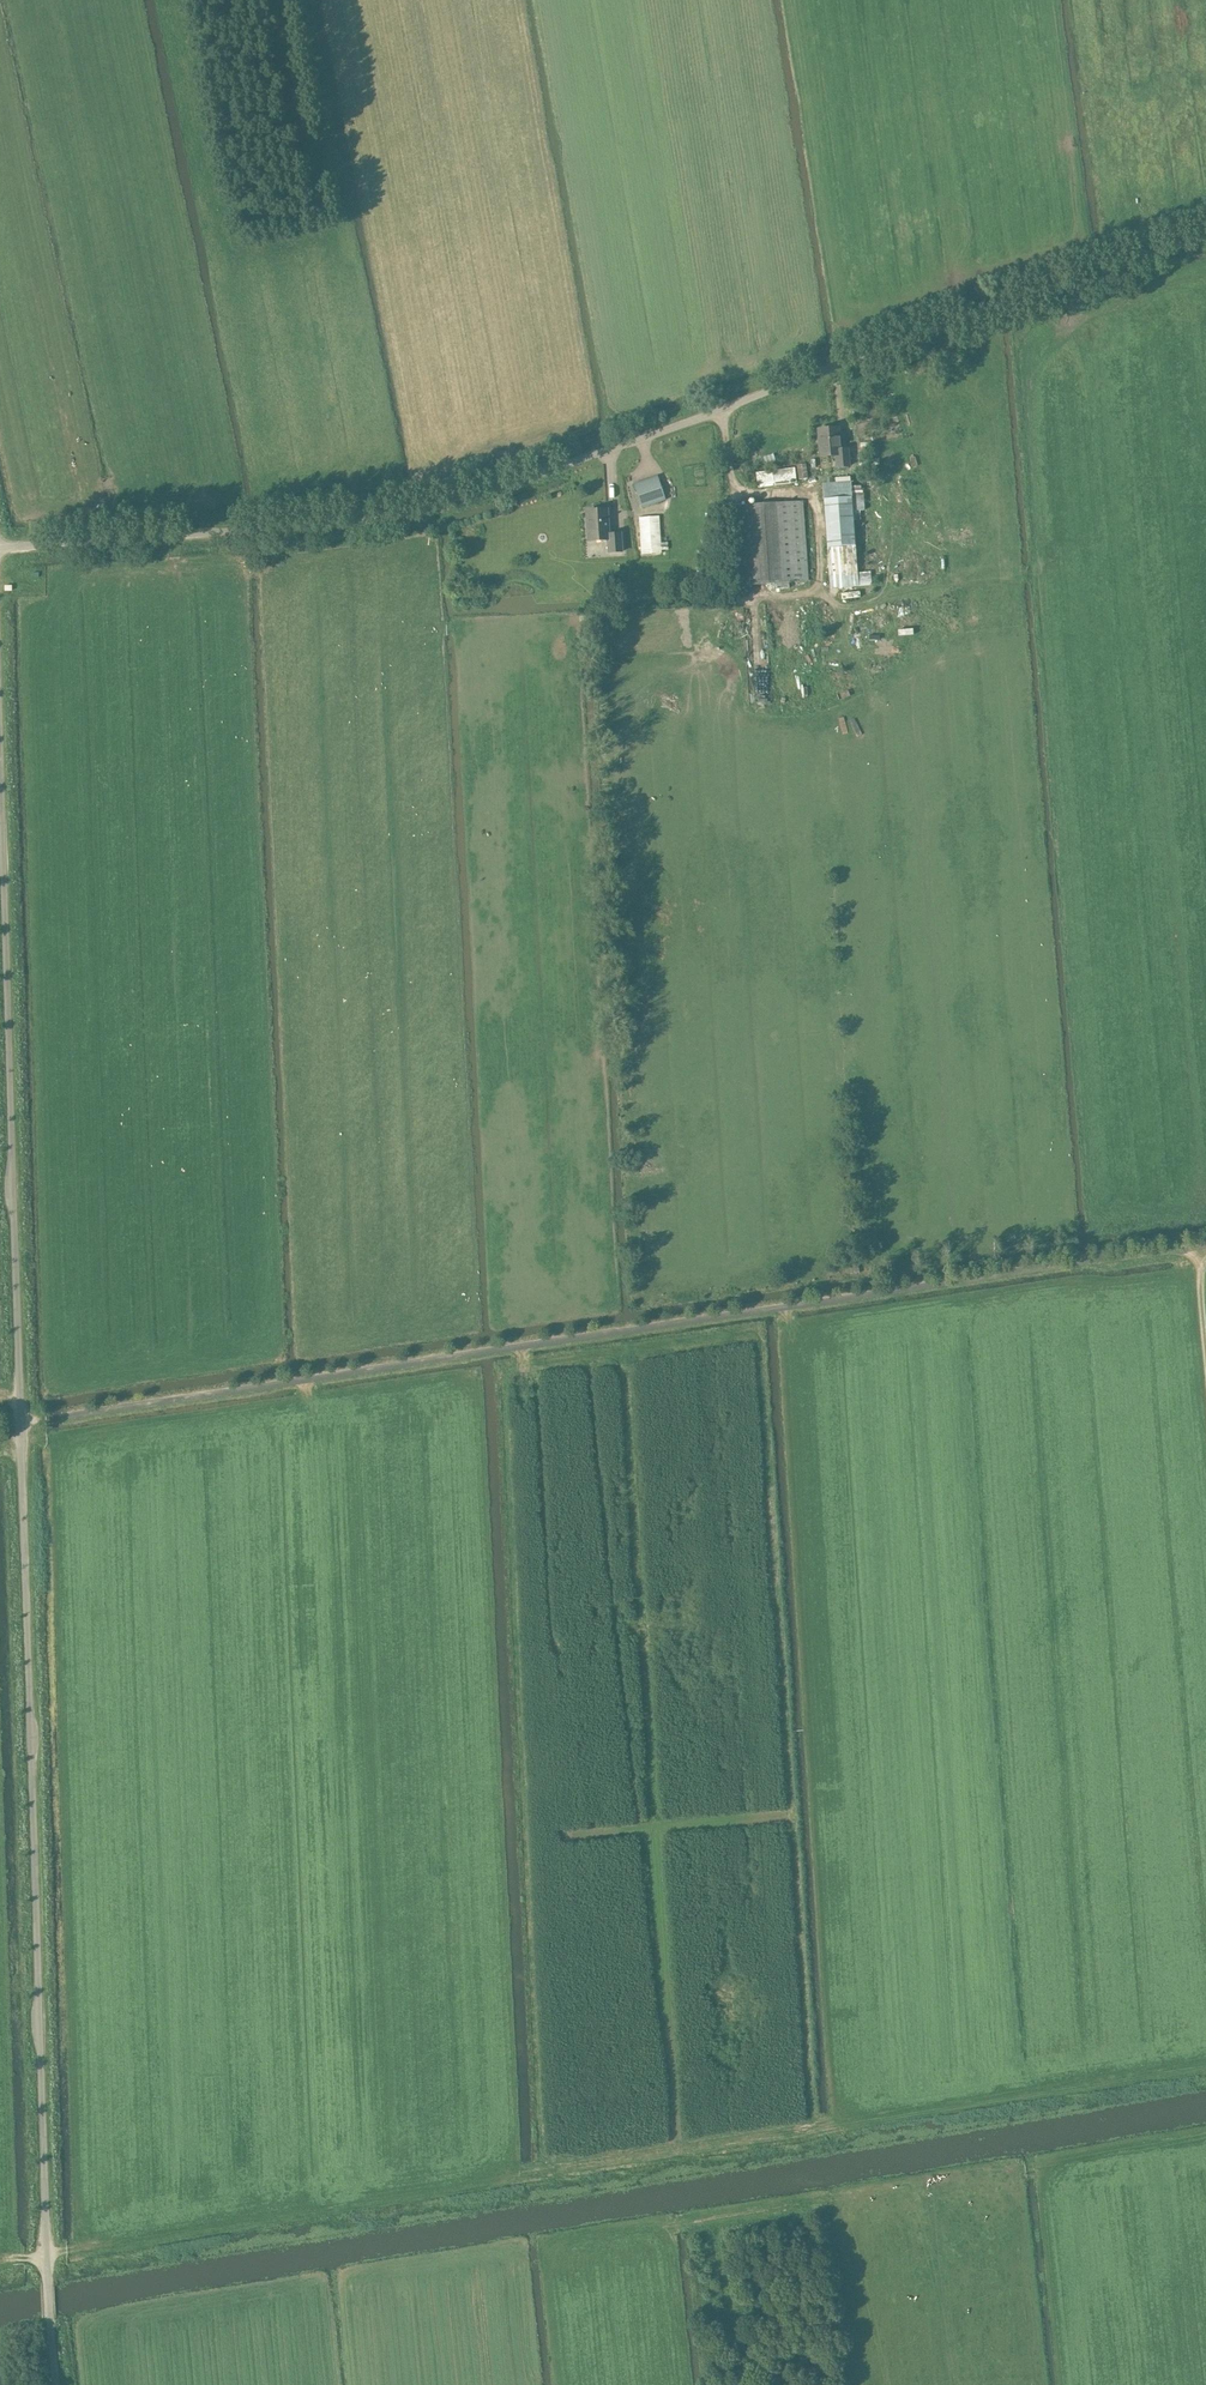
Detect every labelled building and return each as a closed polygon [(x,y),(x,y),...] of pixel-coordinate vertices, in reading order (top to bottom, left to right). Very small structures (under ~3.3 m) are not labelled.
[(848,450),(839,450),(838,429),(819,430),(820,456),(836,455),(837,468),(849,467),(848,450)] [(757,470),(758,485),(799,483),(798,468),(757,470)] [(658,476),(634,484),(642,508),(666,500),(658,476)] [(860,571),(855,478),(826,480),(832,587),(874,585),(873,571),(860,571)] [(741,586),(788,583),(809,582),(803,501),(736,507),(741,586)] [(608,540),(609,553),(622,552),(621,534),(608,535),(607,510),(587,511),(589,541),(608,540)] [(641,554),(661,553),(659,516),(639,517),(641,554)] [(899,636),(917,633),(916,627),(898,629),(899,636)]
